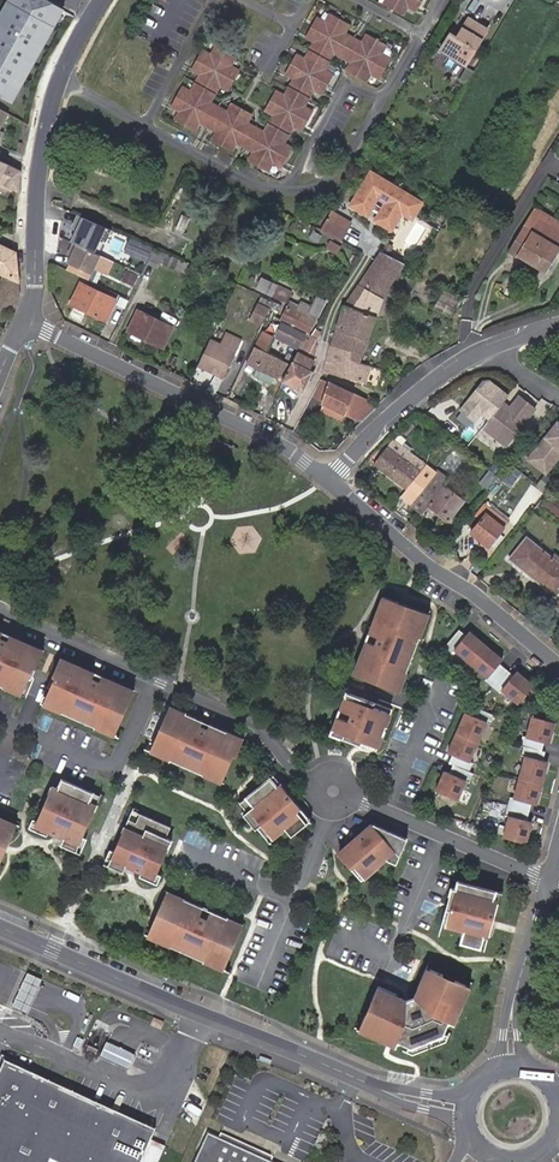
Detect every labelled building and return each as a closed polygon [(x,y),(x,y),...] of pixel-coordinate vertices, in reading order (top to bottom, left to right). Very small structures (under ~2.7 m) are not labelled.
[(15,97),(20,88),(15,85),(20,75),(26,79),(36,60),(31,57),(43,37),(48,40),(64,12),(44,0),(9,0),(1,13),(6,15),(0,25),(0,103),(3,105),(9,94),(15,97)] [(381,5),(401,16),(406,7),(414,12),(416,8),(400,0),(383,0),(381,5)] [(416,8),(421,0),(400,0),(416,8)] [(292,80),(283,96),(274,92),(263,111),(271,116),(263,131),(244,120),(248,112),(226,99),(221,107),(206,99),(215,83),(223,88),(234,68),(226,63),(231,55),(210,43),(205,52),(197,48),(186,67),(194,71),(186,87),(178,82),(166,104),(174,108),(169,117),(189,129),(194,120),(209,129),(204,138),(227,151),(232,142),(247,151),(242,160),(263,172),(268,163),(280,169),(292,148),(284,144),(292,129),(300,133),(312,113),(304,109),(314,92),(321,97),(332,77),(325,73),(334,58),(348,67),(343,75),(363,86),(368,78),(376,82),(388,62),(379,57),(384,49),(364,38),(360,46),(343,36),(348,28),(328,17),(324,25),(315,20),(303,41),(312,45),(303,61),(295,56),(283,76),(292,80)] [(450,37),(440,52),(464,68),(486,33),(468,22),(456,41),(450,37)] [(19,172),(17,170),(0,162),(0,184),(15,191),(15,187),(19,172)] [(419,203),(368,172),(348,206),(364,216),(370,207),(378,212),(373,221),(383,227),(393,210),(409,220),(419,203)] [(516,253),(530,230),(536,220),(558,234),(558,222),(534,207),(508,250),(515,255),(516,253)] [(330,211),(320,228),(342,238),(346,231),(334,224),(338,216),(330,211)] [(284,217),(274,212),(269,223),(279,228),(284,217)] [(187,218),(179,215),(173,229),(181,233),(187,218)] [(92,253),(104,227),(78,216),(73,228),(76,229),(69,243),(71,244),(92,253)] [(516,253),(530,261),(533,256),(547,265),(558,247),(558,245),(558,234),(536,220),(530,230),(516,253)] [(342,238),(320,228),(319,229),(340,241),(342,238)] [(318,235),(311,231),(307,237),(314,242),(318,235)] [(139,262),(145,248),(123,238),(117,252),(139,262)] [(338,246),(327,240),(323,248),(334,254),(338,246)] [(88,275),(97,255),(92,253),(71,244),(68,251),(71,253),(65,264),(88,275)] [(4,276),(16,281),(15,267),(13,254),(0,248),(0,274),(4,276)] [(139,262),(139,263),(152,268),(155,261),(158,254),(145,248),(139,262)] [(159,251),(158,254),(155,261),(186,274),(190,265),(159,251)] [(340,305),(330,344),(339,346),(337,353),(358,360),(361,351),(380,298),(378,297),(402,263),(378,251),(340,305)] [(533,256),(530,261),(544,269),(547,265),(533,256)] [(204,275),(196,272),(193,279),(200,282),(204,275)] [(4,276),(0,284),(0,311),(9,314),(17,294),(16,281),(4,276)] [(292,289),(262,276),(256,288),(287,301),(292,289)] [(456,296),(460,290),(445,282),(442,289),(456,296)] [(74,284),(71,292),(75,295),(70,306),(100,321),(110,301),(74,284)] [(446,316),(456,296),(442,289),(432,309),(446,316)] [(75,295),(71,292),(66,304),(70,306),(75,295)] [(287,304),(280,319),(307,333),(314,319),(308,315),(309,312),(315,315),(322,300),(314,296),(308,306),(298,301),(296,305),(294,308),(287,304)] [(262,309),(266,301),(258,298),(254,305),(262,309)] [(255,325),(262,309),(254,305),(246,320),(255,325)] [(264,310),(262,309),(255,325),(256,325),(264,310)] [(167,326),(134,311),(132,310),(128,318),(133,321),(128,333),(158,347),(167,326)] [(272,376),(282,381),(297,352),(307,333),(280,319),(276,317),(268,333),(264,340),(259,351),(252,347),(242,368),(254,374),(257,369),(260,371),(272,376)] [(133,321),(128,318),(123,331),(128,333),(133,321)] [(309,334),(315,340),(318,332),(313,328),(309,334)] [(264,340),(268,333),(262,330),(257,337),(264,340)] [(203,340),(202,342),(200,347),(226,360),(229,352),(236,337),(223,332),(217,346),(203,340)] [(311,359),(315,340),(309,334),(307,333),(297,352),(311,359)] [(257,337),(252,347),(259,351),(264,340),(257,337)] [(366,382),(371,363),(358,360),(337,353),(339,346),(330,344),(323,370),(366,382)] [(200,347),(192,366),(219,376),(226,360),(200,347)] [(297,352),(282,381),(301,390),(311,371),(308,368),(313,360),(311,359),(297,352)] [(254,374),(269,382),(272,376),(260,371),(257,369),(254,374)] [(503,403),(508,396),(479,373),(453,404),(474,421),(481,413),(489,420),(503,403)] [(268,383),(269,382),(254,374),(254,376),(268,383)] [(319,403),(328,384),(318,380),(309,398),(319,403)] [(357,421),(370,407),(362,401),(362,400),(328,384),(319,403),(342,414),(357,421)] [(506,447),(536,409),(519,396),(510,408),(503,403),(489,420),(483,428),(506,447)] [(339,421),(342,414),(319,403),(316,410),(339,421)] [(557,422),(531,454),(549,469),(558,457),(558,424),(557,422)] [(441,448),(445,452),(452,441),(448,438),(441,448)] [(423,463),(407,451),(399,445),(392,439),(374,464),(406,488),(423,464),(423,463)] [(399,445),(407,451),(409,448),(401,442),(399,445)] [(549,469),(531,454),(526,460),(545,474),(549,469)] [(428,463),(434,467),(438,462),(432,457),(428,463)] [(430,469),(423,464),(406,488),(413,493),(430,469)] [(443,484),(448,478),(440,472),(425,490),(422,487),(413,500),(411,499),(405,508),(416,517),(426,504),(447,520),(463,500),(454,493),(443,484)] [(454,493),(463,500),(469,493),(460,486),(454,493)] [(549,495),(555,500),(553,503),(558,507),(558,497),(552,492),(549,495)] [(549,495),(542,506),(558,519),(558,507),(553,503),(555,500),(549,495)] [(489,510),(483,505),(475,515),(480,519),(469,533),(487,547),(502,529),(485,515),(489,510)] [(502,529),(507,523),(489,510),(485,515),(502,529)] [(540,577),(556,557),(552,554),(551,556),(526,536),(508,559),(525,572),(528,568),(540,577)] [(556,557),(540,577),(545,581),(541,586),(555,597),(558,591),(558,559),(556,557)] [(536,581),(540,577),(528,568),(525,572),(536,581)] [(545,581),(540,577),(536,581),(541,586),(545,581)] [(377,618),(385,598),(381,597),(373,617),(377,618)] [(396,603),(385,598),(377,618),(373,617),(360,651),(364,652),(355,676),(369,681),(371,677),(383,682),(382,686),(393,690),(400,672),(404,673),(421,630),(416,629),(423,613),(409,607),(407,612),(395,607),(396,603)] [(421,630),(427,614),(423,613),(416,629),(421,630)] [(497,664),(500,660),(484,646),(467,632),(464,635),(457,630),(443,646),(450,653),(453,650),(485,677),(483,680),(498,692),(500,690),(517,703),(531,686),(514,671),(511,675),(497,664)] [(0,633),(0,687),(1,687),(3,683),(22,691),(27,680),(23,679),(29,667),(34,670),(39,657),(22,650),(25,644),(0,633)] [(42,652),(25,644),(22,650),(39,657),(42,652)] [(355,676),(364,652),(360,651),(351,675),(355,676)] [(75,666),(58,659),(56,664),(73,672),(75,666)] [(117,685),(75,666),(73,672),(56,664),(50,677),(56,679),(50,691),(47,689),(43,701),(62,709),(60,713),(93,728),(95,724),(114,732),(119,721),(115,719),(121,707),(124,709),(131,695),(115,688),(117,685)] [(397,692),(404,673),(400,672),(393,690),(397,692)] [(22,691),(3,683),(1,687),(20,696),(22,691)] [(132,691),(117,685),(115,688),(131,695),(132,691)] [(390,710),(344,693),(329,734),(352,743),(353,739),(360,742),(372,746),(377,734),(381,736),(390,710)] [(62,709),(43,701),(41,705),(60,713),(62,709)] [(467,762),(485,723),(488,724),(492,715),(472,706),(469,715),(464,713),(446,753),(451,755),(447,763),(451,765),(448,773),(443,771),(434,791),(455,801),(464,781),(467,783),(471,774),(467,772),(471,763),(467,762)] [(183,714),(168,707),(166,711),(182,718),(183,714)] [(182,718),(166,711),(160,725),(164,726),(159,738),(155,736),(150,748),(169,756),(168,760),(201,775),(203,771),(222,779),(227,768),(224,767),(229,755),(234,757),(240,745),(222,737),(225,732),(183,714),(182,718)] [(535,804),(546,762),(541,761),(544,752),(540,751),(542,742),(547,743),(553,722),(531,716),(525,737),(521,736),(519,745),(522,746),(520,756),(524,756),(513,798),(509,797),(504,816),(507,816),(502,837),(524,843),(530,822),(525,821),(530,803),(535,804)] [(114,732),(95,724),(93,728),(113,736),(114,732)] [(242,739),(225,732),(222,737),(240,745),(242,739)] [(293,750),(298,738),(287,732),(281,745),(293,750)] [(376,748),(381,736),(377,734),(372,746),(376,748)] [(169,756),(150,748),(148,752),(168,760),(169,756)] [(222,779),(203,771),(201,775),(220,783),(222,779)] [(279,785),(272,776),(268,779),(276,787),(279,785)] [(301,811),(290,798),(290,799),(285,793),(285,792),(279,785),(276,787),(268,779),(238,803),(245,812),(242,815),(254,830),(260,825),(271,839),(283,829),(289,836),(304,823),(297,814),(301,811)] [(76,850),(96,804),(92,802),(96,793),(65,780),(61,791),(51,786),(37,820),(35,825),(48,830),(63,837),(61,843),(76,850)] [(96,804),(100,795),(96,793),(92,802),(96,804)] [(308,820),(301,811),(297,814),(304,823),(308,820)] [(159,876),(174,843),(164,839),(169,827),(138,814),(134,823),(130,821),(110,868),(125,874),(128,868),(143,875),(157,881),(159,876)] [(35,825),(37,820),(33,818),(28,827),(46,835),(48,830),(35,825)] [(15,825),(0,819),(0,823),(13,829),(15,825)] [(13,829),(0,823),(0,847),(4,838),(8,840),(13,829)] [(395,864),(404,843),(388,837),(390,832),(371,824),(362,832),(363,833),(357,838),(355,836),(345,845),(347,846),(337,855),(350,869),(353,866),(363,878),(376,867),(374,865),(383,857),(386,860),(395,864)] [(405,839),(390,832),(388,837),(404,843),(405,839)] [(363,878),(353,866),(350,869),(360,881),(363,878)] [(157,881),(143,875),(141,879),(159,887),(163,878),(159,876),(157,881)] [(491,918),(493,910),(494,910),(496,901),(492,900),(494,891),(456,881),(454,889),(450,888),(445,905),(447,905),(450,906),(445,925),(463,930),(460,942),(479,947),(483,933),(487,934),(491,918)] [(185,900),(166,892),(164,896),(183,904),(185,900)] [(233,943),(239,929),(224,922),(226,918),(185,900),(183,904),(164,896),(159,907),(163,909),(158,920),(154,919),(148,932),(171,942),(169,947),(203,961),(204,957),(223,965),(228,954),(225,953),(230,941),(233,943)] [(241,925),(226,918),(224,922),(239,929),(241,925)] [(171,942),(148,932),(146,936),(169,947),(171,942)] [(223,965),(204,957),(203,961),(221,969),(223,965)] [(422,984),(429,969),(426,967),(418,982),(420,983),(422,984)] [(452,1023),(460,1006),(456,1005),(465,985),(454,980),(453,984),(440,978),(442,975),(429,969),(422,984),(420,983),(414,997),(406,1000),(392,993),(391,996),(375,989),(370,1002),(374,1004),(369,1015),(366,1014),(361,1025),(379,1034),(377,1037),(385,1041),(387,1036),(409,1046),(409,1047),(442,1034),(443,1034),(448,1021),(452,1023)] [(42,981),(28,974),(12,1008),(26,1014),(42,981)] [(393,992),(377,985),(375,989),(391,996),(392,993),(393,992)] [(460,1006),(469,987),(465,985),(456,1005),(460,1006)] [(379,1034),(361,1025),(359,1029),(377,1037),(379,1034)] [(410,1050),(444,1037),(445,1034),(443,1034),(442,1034),(409,1047),(409,1046),(408,1048),(410,1050)] [(137,1055),(107,1042),(99,1057),(129,1072),(137,1055)] [(150,1141),(155,1131),(5,1063),(0,1073),(0,1161),(141,1161),(150,1141)] [(207,1133),(195,1161),(270,1161),(207,1133)] [(150,1141),(141,1161),(159,1161),(166,1148),(150,1141)]
